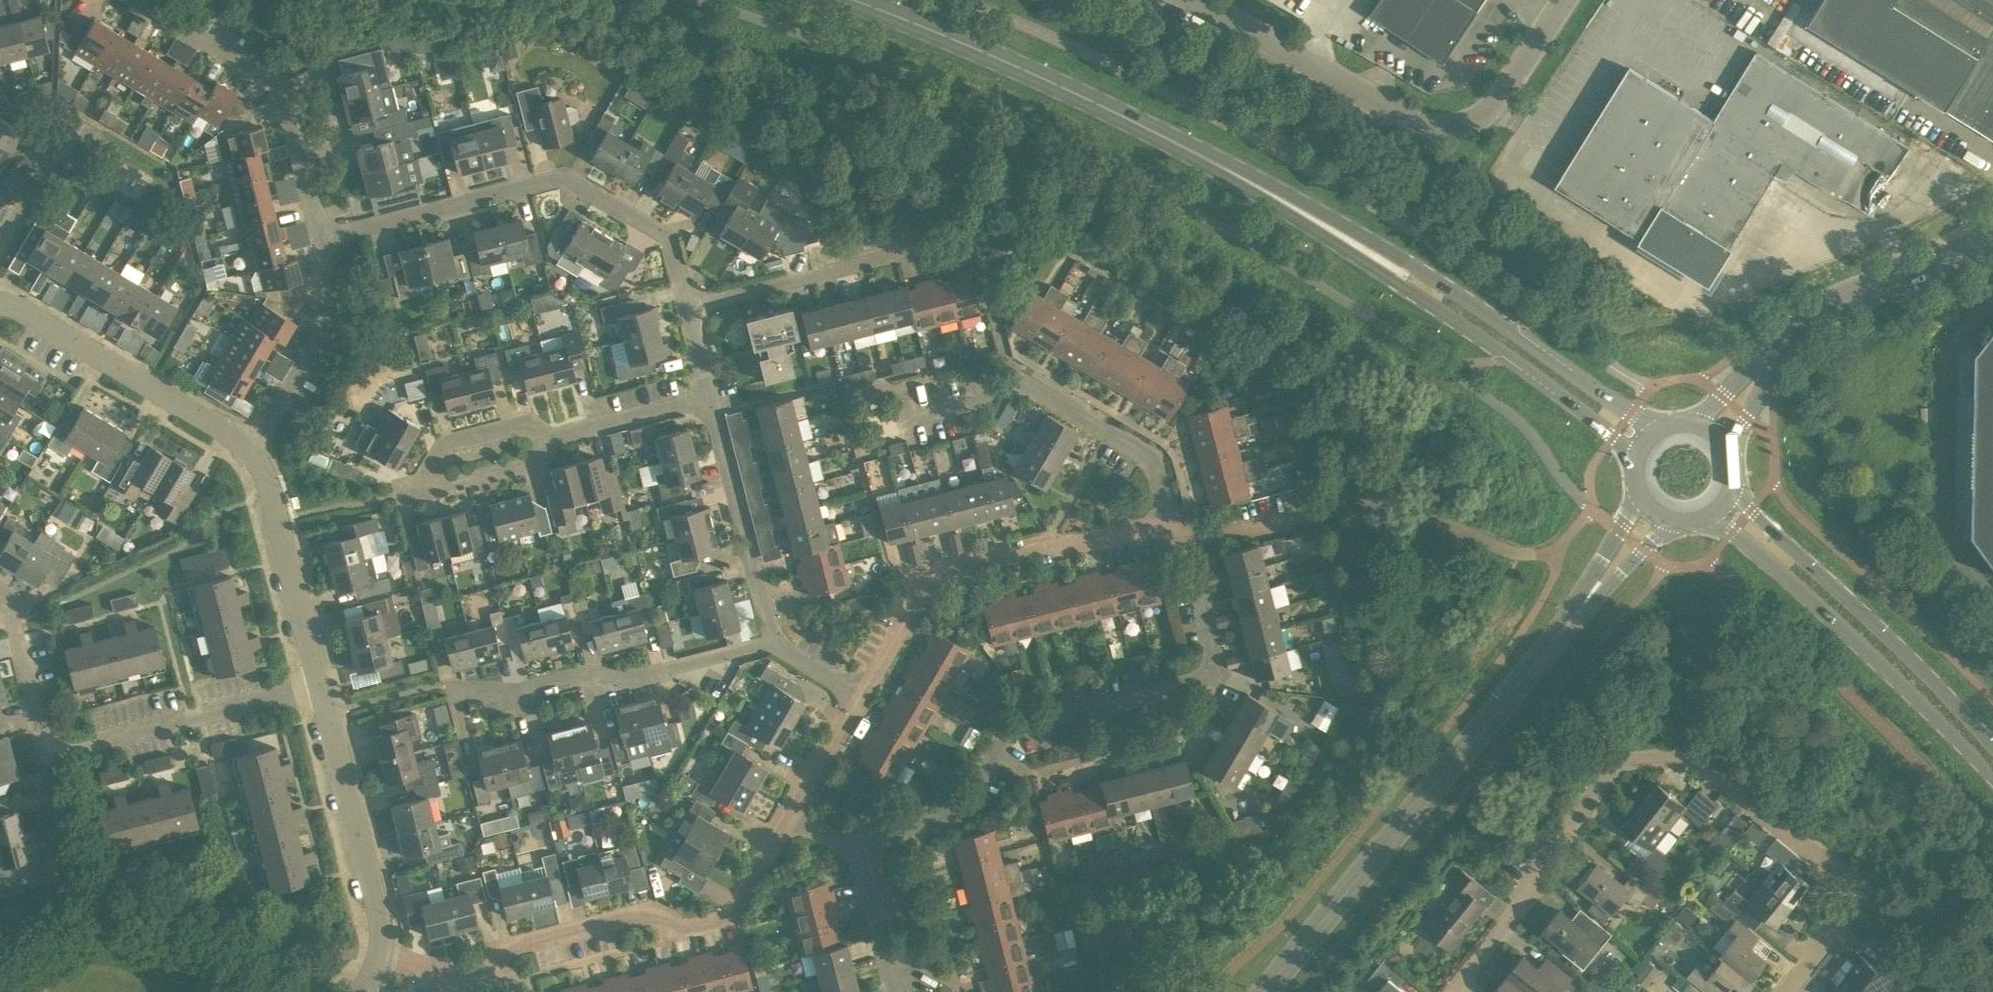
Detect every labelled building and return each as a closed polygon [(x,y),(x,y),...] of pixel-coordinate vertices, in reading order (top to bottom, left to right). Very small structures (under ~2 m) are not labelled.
[(11,10),(19,8),(17,0),(8,0),(11,10)] [(1370,15),(1443,64),(1479,10),(1476,9),(1481,0),(1379,0),(1370,15)] [(1810,24),(1992,137),(1992,0),(1824,0),(1810,24)] [(6,60),(27,55),(18,20),(22,19),(19,8),(11,10),(13,21),(0,25),(0,38),(6,60)] [(39,14),(22,19),(18,20),(27,55),(48,49),(39,14)] [(62,45),(93,63),(113,30),(93,19),(89,25),(78,18),(62,45)] [(113,30),(93,63),(113,75),(133,42),(113,30)] [(387,38),(392,58),(411,53),(406,34),(387,38)] [(427,37),(413,41),(416,52),(430,49),(427,37)] [(133,42),(113,75),(133,87),(152,54),(133,42)] [(503,50),(505,59),(517,56),(515,47),(503,50)] [(372,66),(337,75),(343,98),(390,86),(380,48),(368,51),(372,66)] [(1567,168),(1556,187),(1708,281),(1782,162),(1860,210),(1867,214),(1878,197),(1909,147),(1860,116),(1756,52),(1714,120),(1650,80),(1629,67),(1567,168)] [(147,106),(172,65),(152,54),(133,87),(145,94),(140,102),(147,106)] [(501,66),(498,54),(486,57),(488,65),(493,68),(501,66)] [(172,110),(191,77),(172,65),(147,106),(149,107),(153,99),(172,110)] [(197,113),(211,88),(191,77),(172,110),(192,122),(197,113)] [(204,129),(213,135),(222,128),(253,105),(235,94),(236,92),(215,80),(211,88),(197,113),(209,120),(204,129)] [(577,116),(575,109),(569,105),(563,107),(560,98),(541,103),(537,85),(515,91),(522,120),(536,117),(544,147),(571,139),(567,123),(573,122),(577,116)] [(396,109),(390,86),(343,98),(349,121),(373,115),(377,129),(392,125),(406,121),(403,107),(396,109)] [(15,92),(18,104),(31,101),(28,89),(15,92)] [(77,92),(76,93),(70,102),(82,109),(89,99),(77,92)] [(23,124),(17,103),(8,106),(5,94),(0,95),(0,111),(23,124)] [(253,105),(222,128),(229,157),(258,150),(267,148),(261,125),(259,126),(253,105)] [(110,126),(116,115),(105,108),(98,118),(110,126)] [(590,157),(611,169),(627,143),(606,130),(611,122),(614,118),(604,112),(588,137),(598,143),(590,157)] [(475,131),(474,131),(483,166),(508,160),(504,144),(516,141),(509,113),(485,119),(473,122),(475,131)] [(128,123),(116,115),(110,126),(122,133),(128,123)] [(698,130),(703,121),(693,115),(688,124),(698,130)] [(8,153),(18,159),(22,152),(12,146),(22,130),(0,117),(0,144),(10,150),(8,153)] [(392,126),(396,139),(418,133),(414,120),(392,126)] [(475,131),(473,122),(435,132),(442,160),(454,157),(458,173),(483,166),(474,131),(475,131)] [(142,132),(136,142),(149,149),(155,139),(142,132)] [(687,169),(694,157),(680,149),(685,140),(675,134),(670,142),(655,166),(667,173),(654,195),(674,206),(693,173),(687,169)] [(169,142),(157,135),(155,139),(149,149),(161,156),(169,142)] [(356,148),(362,172),(397,163),(391,140),(391,139),(376,143),(356,148)] [(642,141),(637,149),(627,143),(611,169),(632,182),(640,168),(650,174),(663,153),(642,141)] [(0,144),(0,167),(8,153),(10,150),(0,144)] [(734,156),(743,161),(748,150),(740,146),(734,156)] [(226,182),(263,172),(258,150),(229,157),(220,159),(226,182)] [(32,158),(22,152),(18,159),(28,165),(32,158)] [(403,185),(397,163),(362,172),(368,195),(389,190),(394,210),(421,202),(416,182),(403,185)] [(713,211),(732,179),(719,171),(710,166),(703,178),(693,173),(674,206),(693,218),(701,204),(713,211)] [(231,204),(269,194),(263,172),(226,182),(231,204)] [(271,179),(276,202),(297,197),(291,174),(271,179)] [(190,177),(178,180),(182,194),(193,190),(190,177)] [(739,245),(758,214),(746,207),(757,188),(738,177),(736,181),(732,179),(713,211),(715,213),(708,227),(718,233),(739,245)] [(1,189),(0,190),(0,199),(6,203),(10,195),(1,189)] [(197,203),(193,190),(182,194),(185,206),(197,203)] [(237,226),(274,216),(269,194),(231,204),(237,226)] [(106,195),(94,237),(110,242),(123,201),(106,195)] [(782,225),(778,226),(758,214),(739,245),(760,257),(770,240),(777,244),(780,254),(805,247),(795,208),(788,209),(790,218),(781,220),(782,225)] [(274,216),(237,226),(243,248),(280,238),(287,237),(284,225),(277,227),(274,216)] [(26,259),(42,268),(45,270),(63,239),(69,231),(49,219),(26,259)] [(496,225),(504,257),(520,253),(523,261),(528,264),(543,261),(541,257),(535,234),(524,236),(520,219),(496,225)] [(577,274),(583,264),(602,232),(580,219),(572,233),(558,225),(546,245),(548,254),(558,259),(556,262),(577,274)] [(202,223),(190,226),(193,238),(204,235),(205,235),(202,223)] [(490,270),(488,261),(504,257),(496,225),(472,231),(477,248),(466,252),(472,275),(490,270)] [(626,241),(623,245),(602,232),(583,264),(603,276),(599,283),(608,289),(617,287),(627,270),(632,269),(643,252),(626,241)] [(210,256),(204,235),(193,238),(199,259),(210,256)] [(258,267),(286,260),(280,238),(243,248),(249,270),(258,267)] [(446,238),(422,244),(431,279),(431,275),(446,272),(448,281),(469,276),(463,253),(451,256),(446,238)] [(64,281),(82,250),(63,239),(45,270),(42,268),(36,278),(43,283),(49,272),(64,281)] [(223,244),(214,246),(216,254),(225,251),(223,244)] [(416,283),(431,279),(422,244),(423,248),(400,253),(404,271),(392,274),(398,298),(419,292),(416,283)] [(73,300),(80,305),(86,294),(83,292),(101,261),(82,250),(64,281),(79,290),(73,300)] [(295,258),(286,260),(258,267),(252,278),(256,296),(265,297),(280,299),(277,287),(301,280),(295,258)] [(101,303),(119,272),(101,261),(83,292),(86,294),(101,303)] [(202,269),(205,281),(216,279),(212,266),(202,269)] [(1092,278),(1096,271),(1089,267),(1085,274),(1092,278)] [(957,277),(948,279),(958,318),(979,313),(968,269),(955,272),(957,277)] [(120,314),(138,283),(119,272),(101,303),(116,312),(120,314)] [(389,276),(379,278),(383,294),(392,292),(389,276)] [(926,280),(937,324),(958,318),(948,279),(939,281),(938,277),(926,280)] [(1109,293),(1115,282),(1105,277),(1099,287),(1109,293)] [(37,293),(43,283),(36,278),(30,288),(37,293)] [(1010,326),(1030,338),(1063,283),(1054,278),(1050,285),(1050,284),(1042,298),(1030,291),(1010,326)] [(906,290),(916,329),(937,324),(926,280),(914,283),(915,288),(907,290),(906,290)] [(1063,283),(1030,338),(1049,349),(1070,314),(1059,308),(1067,295),(1067,294),(1071,286),(1065,282),(1063,283)] [(138,325),(156,294),(138,283),(120,314),(116,312),(110,322),(117,326),(123,316),(138,325)] [(916,329),(906,290),(907,290),(906,285),(884,291),(893,325),(913,320),(916,329)] [(511,289),(503,291),(500,296),(502,304),(514,301),(511,289)] [(893,325),(884,291),(863,296),(872,331),(893,325)] [(176,306),(156,294),(138,325),(158,337),(176,306)] [(212,301),(203,295),(196,306),(206,312),(212,301)] [(872,331),(863,296),(842,301),(851,336),(872,331)] [(280,299),(265,297),(250,322),(275,337),(283,342),(295,322),(274,310),(280,299)] [(617,317),(623,340),(658,331),(654,318),(658,317),(655,307),(636,312),(632,299),(599,307),(603,321),(617,317)] [(74,315),(80,305),(73,300),(67,310),(74,315)] [(1070,314),(1049,349),(1069,361),(1098,313),(1103,304),(1095,300),(1090,308),(1089,307),(1081,321),(1070,314)] [(821,307),(830,341),(851,336),(842,301),(821,307)] [(798,337),(790,307),(744,318),(752,348),(757,347),(759,356),(757,357),(763,381),(793,373),(787,349),(785,350),(782,341),(798,337)] [(809,347),(830,341),(821,307),(800,312),(809,347)] [(1098,313),(1069,361),(1089,373),(1109,338),(1099,331),(1107,318),(1098,313)] [(230,337),(263,357),(275,337),(250,322),(242,317),(230,337)] [(112,336),(117,326),(110,322),(104,332),(112,336)] [(187,322),(179,334),(189,340),(196,328),(187,322)] [(1128,396),(1149,361),(1138,354),(1146,341),(1145,341),(1151,331),(1142,326),(1137,336),(1108,384),(1128,396)] [(565,346),(542,352),(551,387),(575,381),(571,366),(582,363),(574,331),(562,334),(565,346)] [(661,344),(658,331),(623,340),(629,363),(614,366),(618,380),(651,371),(648,358),(667,353),(665,343),(661,344)] [(1109,338),(1089,373),(1108,384),(1137,336),(1128,331),(1120,344),(1109,338)] [(411,336),(420,355),(428,352),(419,332),(411,336)] [(1976,354),(1972,534),(1992,562),(1992,332),(1976,354)] [(189,340),(179,334),(173,345),(183,351),(189,340)] [(263,357),(230,337),(219,357),(252,376),(263,357)] [(152,347),(145,342),(139,352),(146,357),(152,347)] [(19,401),(25,391),(34,396),(39,385),(47,372),(1,345),(0,346),(0,390),(19,401)] [(527,393),(551,387),(542,352),(519,358),(516,346),(504,349),(510,374),(522,371),(527,393)] [(1149,361),(1128,396),(1147,407),(1176,359),(1180,351),(1172,347),(1168,354),(1167,354),(1159,367),(1149,361)] [(280,380),(292,359),(274,349),(262,370),(280,380)] [(476,369),(463,372),(471,407),(495,401),(490,379),(501,376),(495,351),(473,357),(476,369)] [(1209,359),(1210,357),(1208,356),(1202,353),(1201,352),(1200,352),(1194,362),(1204,368),(1209,359)] [(206,385),(203,390),(247,416),(253,404),(240,396),(252,376),(219,357),(214,365),(206,360),(195,378),(206,385)] [(913,357),(902,360),(905,370),(916,367),(913,357)] [(1185,364),(1176,359),(1147,407),(1168,419),(1188,384),(1177,378),(1185,364)] [(905,370),(902,360),(890,363),(893,373),(905,370)] [(448,413),(471,407),(463,372),(449,376),(446,364),(424,369),(431,394),(442,391),(448,413)] [(871,368),(860,371),(862,381),(874,378),(871,368)] [(814,372),(816,382),(828,379),(826,369),(814,372)] [(862,381),(860,371),(847,374),(850,384),(862,381)] [(1253,380),(1255,392),(1275,389),(1274,377),(1253,380)] [(410,400),(425,396),(421,380),(406,384),(410,400)] [(7,440),(21,416),(13,411),(19,401),(0,390),(0,435),(7,440)] [(755,407),(760,428),(795,419),(790,398),(755,407)] [(1015,407),(1006,402),(1000,413),(1009,417),(1015,407)] [(1186,414),(1192,437),(1246,423),(1243,413),(1228,417),(1225,404),(1186,414)] [(73,443),(85,450),(104,419),(83,407),(70,428),(59,422),(46,444),(65,455),(73,443)] [(388,408),(376,429),(407,447),(419,426),(388,408)] [(724,414),(730,436),(749,431),(746,418),(742,419),(739,411),(724,414)] [(1003,428),(1009,417),(1000,413),(994,423),(1003,428)] [(1046,413),(1035,432),(1065,450),(1077,431),(1046,413)] [(124,431),(104,419),(85,450),(98,457),(90,470),(109,481),(122,459),(112,453),(124,431)] [(795,419),(760,428),(765,449),(801,440),(795,419)] [(1246,423),(1192,437),(1198,459),(1237,449),(1234,437),(1249,433),(1261,429),(1259,420),(1246,423)] [(654,437),(656,436),(652,422),(629,428),(632,437),(633,443),(654,437)] [(407,447),(376,429),(365,423),(353,443),(395,467),(407,447)] [(654,437),(660,460),(693,452),(687,428),(656,436),(654,437)] [(752,444),(749,431),(730,436),(735,456),(750,453),(748,446),(752,444)] [(1024,451),(1055,469),(1065,450),(1035,432),(1024,451)] [(965,447),(962,436),(950,439),(953,450),(965,447)] [(801,440),(765,449),(770,470),(806,461),(801,440)] [(887,444),(890,454),(903,450),(900,441),(887,444)] [(979,469),(991,466),(985,441),(973,444),(979,469)] [(142,484),(152,490),(171,459),(150,446),(137,469),(126,462),(113,484),(134,496),(142,484)] [(928,447),(918,450),(919,456),(925,459),(931,457),(928,447)] [(32,467),(37,457),(23,449),(18,459),(32,467)] [(1237,449),(1198,459),(1203,481),(1265,465),(1262,455),(1240,461),(1237,449)] [(1043,488),(1055,469),(1024,451),(1013,470),(1043,488)] [(693,452),(660,460),(664,473),(655,475),(661,498),(685,492),(682,480),(699,476),(693,452)] [(752,462),(750,453),(735,456),(740,477),(760,472),(757,461),(752,462)] [(346,464),(327,455),(322,466),(342,475),(346,464)] [(173,460),(171,459),(152,490),(163,496),(155,508),(176,521),(189,500),(178,493),(192,471),(184,466),(185,463),(175,457),(173,460)] [(598,457),(575,463),(584,498),(598,494),(602,510),(615,507),(618,519),(625,517),(615,478),(604,481),(598,457)] [(806,461),(770,470),(775,491),(811,482),(806,461)] [(570,502),(584,498),(575,463),(551,469),(557,493),(547,495),(554,523),(574,518),(570,502)] [(1267,474),(1265,465),(1203,481),(1209,504),(1248,494),(1245,481),(1260,477),(1260,476),(1267,474)] [(763,486),(760,472),(740,477),(746,498),(760,495),(758,487),(763,486)] [(1005,475),(984,480),(992,515),(1014,509),(1005,475)] [(917,483),(930,531),(951,526),(938,478),(917,483)] [(938,478),(951,526),(972,520),(963,486),(942,491),(939,478),(938,478)] [(963,486),(972,520),(992,515),(984,480),(963,486)] [(780,512),(817,503),(811,482),(775,491),(780,512)] [(900,502),(909,536),(930,531),(917,483),(897,489),(900,502)] [(529,494),(509,499),(517,534),(537,529),(539,535),(551,532),(544,506),(533,509),(529,494)] [(762,504),(760,495),(746,498),(751,519),(770,515),(767,503),(762,504)] [(61,498),(53,513),(85,531),(94,516),(61,498)] [(521,546),(517,534),(509,499),(488,504),(492,519),(481,522),(487,548),(500,545),(501,551),(521,546)] [(670,517),(675,537),(712,528),(707,506),(681,513),(678,501),(655,507),(658,520),(670,517)] [(887,542),(909,536),(900,502),(878,507),(887,542)] [(785,533),(822,524),(817,503),(780,512),(785,533)] [(462,511),(439,516),(448,553),(471,548),(473,555),(485,552),(477,523),(466,526),(462,511)] [(860,521),(863,522),(871,520),(869,512),(859,515),(860,521)] [(15,572),(33,542),(21,536),(27,527),(7,515),(0,527),(0,537),(6,541),(0,551),(0,563),(15,572)] [(773,528),(770,515),(751,519),(757,540),(771,536),(769,529),(773,528)] [(426,559),(448,553),(439,516),(416,522),(420,538),(408,541),(416,570),(428,566),(426,559)] [(323,543),(330,566),(371,556),(376,555),(370,531),(375,530),(372,517),(348,523),(351,535),(323,543)] [(835,521),(822,524),(785,533),(790,554),(837,543),(840,542),(835,521)] [(97,536),(117,548),(123,537),(103,525),(97,536)] [(718,550),(712,528),(675,537),(680,558),(669,561),(673,575),(696,569),(692,556),(718,550)] [(40,531),(33,542),(15,572),(36,584),(42,574),(48,577),(53,569),(58,571),(69,552),(50,541),(50,537),(40,531)] [(958,532),(948,534),(953,555),(963,552),(958,532)] [(774,545),(771,536),(757,540),(762,561),(781,557),(778,544),(774,545)] [(795,575),(842,563),(837,543),(790,554),(790,555),(799,553),(800,561),(792,563),(795,575)] [(916,543),(906,545),(911,566),(921,563),(916,543)] [(1222,552),(1226,569),(1223,569),(1225,574),(1262,565),(1256,543),(1222,552)] [(228,566),(223,547),(179,558),(182,571),(213,563),(215,569),(228,566)] [(568,547),(561,549),(564,558),(571,556),(568,547)] [(633,549),(623,552),(626,564),(636,562),(633,549)] [(611,554),(598,557),(601,570),(614,566),(611,554)] [(1321,566),(1319,554),(1309,556),(1312,568),(1321,566)] [(377,579),(371,556),(330,566),(336,590),(364,583),(367,595),(390,589),(387,577),(377,579)] [(598,560),(587,563),(590,572),(600,570),(598,560)] [(1139,560),(1127,563),(1139,607),(1160,601),(1150,562),(1140,564),(1139,560)] [(848,585),(842,563),(795,575),(798,587),(806,585),(808,595),(848,585)] [(1108,573),(1118,612),(1139,607),(1127,563),(1115,566),(1116,571),(1108,573)] [(1216,583),(1229,580),(1233,595),(1267,586),(1262,565),(1225,574),(1223,569),(1213,572),(1216,583)] [(1085,574),(1097,617),(1118,612),(1108,573),(1099,575),(1098,570),(1085,574)] [(693,588),(699,612),(732,604),(725,580),(708,584),(705,572),(681,578),(675,580),(677,591),(684,589),(685,591),(693,588)] [(1205,585),(1216,583),(1213,572),(1203,575),(1205,585)] [(540,574),(529,576),(532,587),(542,584),(540,574)] [(1066,584),(1076,623),(1097,617),(1085,574),(1073,577),(1074,581),(1066,584)] [(187,587),(210,676),(215,675),(253,665),(249,647),(259,645),(257,635),(246,637),(237,603),(248,601),(245,590),(235,593),(230,576),(192,585),(187,587)] [(632,580),(619,582),(620,595),(634,593),(632,580)] [(1044,584),(1055,628),(1076,623),(1066,584),(1057,586),(1056,581),(1044,584)] [(508,584),(497,587),(500,597),(510,594),(508,584)] [(1024,594),(1034,634),(1055,628),(1044,584),(1031,587),(1033,592),(1024,594)] [(1267,586),(1233,595),(1237,611),(1234,612),(1235,616),(1273,607),(1267,586)] [(610,601),(613,613),(622,646),(636,643),(635,639),(646,636),(641,618),(652,615),(646,592),(610,601)] [(1002,595),(1013,639),(1034,634),(1024,594),(1015,597),(1014,592),(1002,595)] [(134,593),(110,599),(113,612),(138,605),(134,593)] [(872,606),(869,593),(845,599),(849,612),(872,606)] [(991,644),(1013,639),(1002,595),(990,598),(991,603),(981,605),(991,644)] [(343,621),(350,646),(385,637),(401,632),(392,596),(384,598),(384,597),(360,604),(363,616),(343,621)] [(564,614),(540,620),(548,653),(562,649),(561,646),(572,643),(568,625),(578,623),(575,611),(572,599),(561,602),(564,614)] [(434,600),(422,603),(425,615),(437,612),(434,600)] [(93,616),(90,603),(65,610),(68,623),(93,616)] [(738,627),(732,604),(699,612),(706,636),(738,627)] [(622,646),(613,613),(601,617),(597,605),(585,608),(575,611),(578,623),(581,634),(591,631),(596,649),(607,646),(608,650),(622,646)] [(1227,625),(1240,622),(1243,637),(1278,628),(1273,607),(1235,616),(1234,612),(1224,614),(1227,625)] [(492,625),(467,631),(476,664),(490,660),(489,656),(500,654),(495,636),(505,633),(502,617),(499,610),(489,613),(492,625)] [(524,612),(512,615),(502,617),(505,633),(507,641),(518,638),(523,656),(533,653),(534,657),(548,653),(540,620),(527,624),(524,612)] [(1216,628),(1227,625),(1224,614),(1214,617),(1216,628)] [(1335,630),(1332,617),(1321,619),(1323,633),(1335,630)] [(82,644),(64,648),(75,686),(76,692),(165,670),(163,663),(154,625),(136,630),(133,620),(123,622),(126,633),(92,641),(89,631),(79,633),(82,644)] [(660,647),(673,644),(667,621),(654,624),(660,647)] [(462,667),(476,664),(467,631),(443,637),(440,625),(428,628),(434,652),(446,649),(450,666),(461,664),(462,667)] [(928,641),(923,649),(958,670),(969,650),(930,627),(924,639),(928,641)] [(1278,628),(1243,637),(1247,652),(1245,653),(1246,658),(1283,649),(1278,628)] [(391,661),(385,637),(350,646),(356,671),(376,666),(379,678),(403,671),(400,659),(391,661)] [(1349,662),(1344,640),(1326,645),(1331,667),(1349,662)] [(908,665),(947,688),(958,670),(923,649),(919,657),(915,654),(908,665)] [(1235,656),(1238,666),(1250,663),(1254,679),(1289,670),(1283,649),(1246,658),(1245,653),(1235,656)] [(1227,669),(1238,666),(1235,656),(1224,658),(1227,669)] [(415,660),(418,671),(430,668),(427,657),(415,660)] [(796,683),(789,679),(790,679),(766,665),(759,676),(771,683),(758,705),(791,724),(804,702),(795,696),(798,691),(793,688),(796,683)] [(901,686),(936,707),(947,688),(908,665),(902,676),(906,679),(901,686)] [(886,702),(925,725),(936,707),(901,686),(897,694),(893,692),(886,702)] [(696,696),(691,688),(680,697),(685,704),(696,696)] [(1246,693),(1235,712),(1266,730),(1277,711),(1246,693)] [(649,756),(670,751),(669,747),(681,743),(675,720),(663,723),(656,696),(635,702),(645,739),(649,756)] [(1331,722),(1339,710),(1324,701),(1316,714),(1331,722)] [(624,745),(645,739),(635,702),(613,707),(620,734),(609,737),(615,761),(627,757),(624,745)] [(879,723),(914,744),(925,725),(886,702),(880,713),(884,716),(879,723)] [(448,715),(445,705),(434,708),(437,718),(448,715)] [(733,720),(727,730),(747,742),(760,750),(766,740),(778,747),(791,724),(758,705),(745,728),(733,720)] [(1266,730),(1235,712),(1224,731),(1255,749),(1266,730)] [(414,713),(374,723),(377,734),(373,735),(379,759),(411,750),(408,738),(416,736),(419,732),(414,713)] [(589,722),(567,727),(577,765),(597,760),(601,772),(613,769),(607,746),(596,749),(589,722)] [(864,740),(903,763),(914,744),(879,723),(875,731),(871,729),(864,740)] [(969,751),(981,732),(969,725),(958,744),(969,751)] [(580,778),(577,765),(567,727),(546,733),(553,760),(541,763),(547,786),(580,778)] [(741,753),(747,742),(727,730),(727,731),(726,730),(720,742),(734,750),(722,770),(753,788),(765,767),(741,753)] [(1213,749),(1244,767),(1255,749),(1224,731),(1213,749)] [(12,757),(7,736),(0,738),(0,759),(12,757)] [(238,749),(235,737),(209,743),(213,756),(238,749)] [(526,767),(519,740),(497,745),(510,796),(544,787),(538,764),(526,767)] [(892,782),(903,763),(864,740),(858,750),(862,753),(857,761),(892,782)] [(1320,747),(1310,741),(1297,763),(1306,769),(1320,747)] [(510,796),(497,745),(476,751),(483,778),(471,781),(477,804),(490,801),(487,788),(507,783),(510,796)] [(279,764),(274,746),(236,756),(231,758),(265,891),(308,880),(304,862),(314,860),(312,850),(301,852),(293,818),(303,815),(300,805),(290,808),(281,774),(292,771),(289,761),(279,764)] [(1232,786),(1244,767),(1213,749),(1202,768),(1232,786)] [(432,757),(414,761),(411,750),(379,759),(385,783),(403,778),(405,789),(413,788),(429,783),(437,781),(438,781),(432,757)] [(171,767),(168,754),(143,760),(146,773),(171,767)] [(462,756),(447,760),(452,778),(466,774),(462,756)] [(5,792),(2,780),(18,776),(12,757),(0,759),(0,793),(5,792)] [(1184,759),(1162,764),(1171,799),(1193,793),(1184,759)] [(208,764),(196,767),(202,792),(215,789),(208,764)] [(1142,770),(1150,804),(1171,799),(1162,764),(1142,770)] [(127,778),(124,765),(99,771),(102,784),(127,778)] [(741,809),(753,788),(722,770),(711,789),(697,781),(690,793),(711,805),(717,794),(741,809)] [(1121,775),(1129,810),(1150,804),(1142,770),(1121,775)] [(1108,815),(1109,815),(1129,810),(1121,775),(1099,781),(1108,815)] [(657,791),(654,778),(622,785),(625,798),(657,791)] [(1297,784),(1288,778),(1275,800),(1284,806),(1297,784)] [(432,822),(426,797),(445,792),(442,780),(438,781),(437,781),(429,783),(413,788),(416,799),(391,805),(398,831),(432,822)] [(116,806),(98,810),(109,854),(199,831),(197,825),(187,787),(170,792),(167,781),(157,784),(160,794),(126,803),(123,793),(113,795),(116,806)] [(1089,788),(1080,790),(1090,830),(1111,824),(1109,815),(1108,815),(1099,781),(1087,784),(1089,788)] [(1657,783),(1640,804),(1670,827),(1683,811),(1702,825),(1712,812),(1718,804),(1699,789),(1686,806),(1657,783)] [(1058,791),(1069,835),(1090,830),(1080,790),(1071,793),(1070,788),(1058,791)] [(1048,841),(1069,835),(1058,791),(1046,794),(1047,799),(1037,801),(1048,841)] [(692,822),(684,835),(715,854),(715,853),(712,851),(724,831),(709,821),(715,811),(694,799),(683,817),(692,822)] [(543,818),(552,816),(549,804),(540,806),(543,818)] [(1656,846),(1670,827),(1640,804),(1622,826),(1652,849),(1644,859),(1663,874),(1674,860),(1656,846)] [(1716,861),(1747,821),(1737,814),(1741,809),(1736,804),(1732,809),(1736,813),(1705,852),(1716,861)] [(22,834),(22,833),(16,810),(1,814),(0,812),(0,840),(22,834)] [(1260,830),(1256,813),(1231,820),(1235,836),(1260,830)] [(569,833),(564,816),(553,819),(557,836),(569,833)] [(480,823),(483,834),(501,830),(498,818),(480,823)] [(447,832),(436,835),(432,822),(398,831),(404,856),(423,851),(426,862),(462,853),(459,841),(450,843),(447,832)] [(1753,822),(1744,833),(1758,844),(1767,833),(1753,822)] [(953,839),(959,862),(998,852),(995,839),(1010,836),(1007,825),(953,839)] [(14,892),(11,878),(42,870),(32,831),(22,833),(22,834),(0,840),(0,895),(14,892)] [(505,831),(495,834),(491,835),(495,849),(509,845),(505,831)] [(486,848),(493,847),(490,835),(483,837),(483,838),(474,852),(477,861),(485,859),(483,851),(480,851),(485,844),(486,848)] [(703,875),(715,854),(684,835),(683,836),(687,838),(679,851),(670,845),(659,864),(680,876),(686,865),(703,875)] [(1196,847),(1194,836),(1169,842),(1172,853),(1196,847)] [(1766,851),(1779,862),(1763,881),(1793,905),(1810,884),(1799,876),(1809,863),(1777,838),(1766,851)] [(597,852),(599,861),(607,891),(631,885),(633,891),(646,887),(641,866),(639,866),(633,843),(597,852)] [(1155,858),(1152,846),(1128,853),(1131,864),(1155,858)] [(998,852),(959,862),(964,883),(981,879),(1019,869),(1016,860),(1001,864),(998,852)] [(541,856),(546,875),(522,881),(530,911),(554,904),(547,879),(559,876),(553,853),(541,856)] [(471,854),(458,858),(462,870),(475,867),(471,854)] [(607,891),(599,861),(589,864),(587,855),(574,858),(561,861),(567,884),(579,881),(583,897),(607,891)] [(1112,869),(1109,857),(1098,860),(1101,872),(1112,869)] [(1652,907),(1660,897),(1631,874),(1622,885),(1596,864),(1579,885),(1613,911),(1624,897),(1637,908),(1643,900),(1652,907)] [(506,917),(530,911),(522,881),(499,886),(494,868),(481,871),(487,894),(500,891),(506,917)] [(981,879),(964,883),(970,905),(1009,896),(1006,884),(1021,880),(1021,879),(1032,876),(1029,868),(1019,871),(1019,870),(1019,869),(981,879)] [(1420,928),(1447,949),(1483,904),(1470,894),(1478,884),(1471,879),(1459,869),(1451,879),(1460,887),(1441,912),(1435,908),(1420,928)] [(396,875),(400,890),(411,887),(407,872),(396,875)] [(458,894),(444,898),(452,930),(476,924),(468,892),(471,891),(468,879),(455,882),(458,894)] [(785,891),(791,913),(835,901),(832,889),(827,890),(824,881),(785,891)] [(1726,900),(1723,903),(1733,911),(1755,929),(1766,916),(1777,925),(1793,905),(1763,881),(1747,901),(1735,890),(1726,900)] [(428,936),(452,930),(444,898),(429,902),(426,890),(401,896),(407,917),(418,914),(419,918),(423,917),(428,936)] [(975,927),(1014,917),(1009,896),(970,905),(965,906),(968,919),(973,918),(975,927)] [(1726,921),(1733,911),(1723,903),(1718,899),(1710,907),(1726,921)] [(835,901),(791,913),(796,934),(835,923),(833,915),(838,914),(835,901)] [(1685,906),(1676,917),(1688,926),(1696,916),(1685,906)] [(1559,949),(1583,969),(1612,932),(1591,916),(1586,923),(1575,914),(1571,919),(1560,910),(1543,930),(1562,945),(1559,949)] [(1661,959),(1685,926),(1673,916),(1670,926),(1668,929),(1652,952),(1661,959)] [(976,949),(1020,938),(1014,917),(975,927),(977,936),(973,937),(976,949)] [(1737,937),(1721,956),(1724,958),(1752,979),(1753,978),(1767,960),(1751,946),(1758,937),(1737,919),(1728,930),(1737,937)] [(835,923),(796,934),(802,955),(811,953),(845,943),(842,931),(838,932),(835,923)] [(986,969),(1025,959),(1020,938),(976,949),(979,961),(984,960),(986,969)] [(720,953),(730,991),(732,991),(752,987),(740,943),(727,946),(729,951),(720,953)] [(816,973),(851,964),(845,943),(811,953),(816,973)] [(1724,958),(1721,956),(1712,948),(1689,976),(1708,991),(1712,991),(1718,984),(1728,991),(1746,991),(1755,980),(1753,978),(1752,979),(1724,958)] [(1868,991),(1884,991),(1893,981),(1903,989),(1913,976),(1894,961),(1887,969),(1879,963),(1876,967),(1854,950),(1839,969),(1868,991)] [(708,991),(730,991),(720,953),(711,955),(710,951),(698,954),(708,991)] [(1373,957),(1381,963),(1367,981),(1378,990),(1377,991),(1406,991),(1399,986),(1408,975),(1378,951),(1373,957)] [(1630,969),(1639,958),(1630,951),(1621,962),(1630,969)] [(685,991),(708,991),(698,954),(686,957),(687,962),(678,964),(685,991)] [(1507,975),(1528,991),(1543,991),(1547,987),(1552,991),(1560,991),(1572,978),(1551,961),(1543,972),(1523,956),(1507,975)] [(987,991),(1031,980),(1025,959),(986,969),(988,977),(983,979),(987,991)] [(663,991),(685,991),(678,964),(669,966),(668,961),(656,965),(663,991)] [(1648,961),(1635,977),(1646,986),(1659,970),(1648,961)] [(816,973),(821,991),(829,991),(856,985),(851,964),(816,973)] [(641,991),(663,991),(656,965),(644,968),(645,972),(636,975),(641,991)] [(1839,969),(1824,987),(1831,991),(1868,991),(1839,969)] [(619,991),(641,991),(636,975),(628,977),(626,972),(614,975),(619,991)] [(766,973),(755,976),(759,988),(769,986),(766,973)] [(596,991),(619,991),(614,975),(602,978),(603,983),(595,985),(596,991)] [(1507,975),(1494,991),(1528,991),(1507,975)] [(1031,980),(987,991),(1034,991),(1031,980)] [(574,991),(596,991),(595,985),(586,988),(585,983),(572,986),(574,991)] [(1689,983),(1682,991),(1701,991),(1689,983)]
